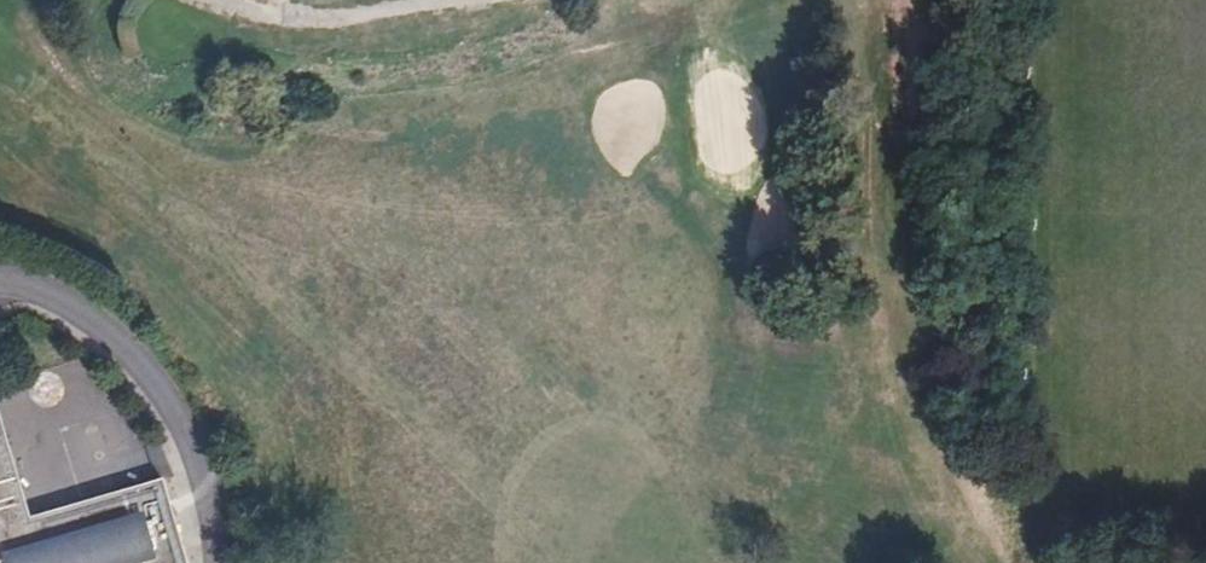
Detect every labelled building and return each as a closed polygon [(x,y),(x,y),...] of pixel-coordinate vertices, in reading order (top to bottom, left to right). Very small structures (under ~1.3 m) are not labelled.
[(121,494),(29,520),(0,419),(0,562),(141,562),(121,494)]
